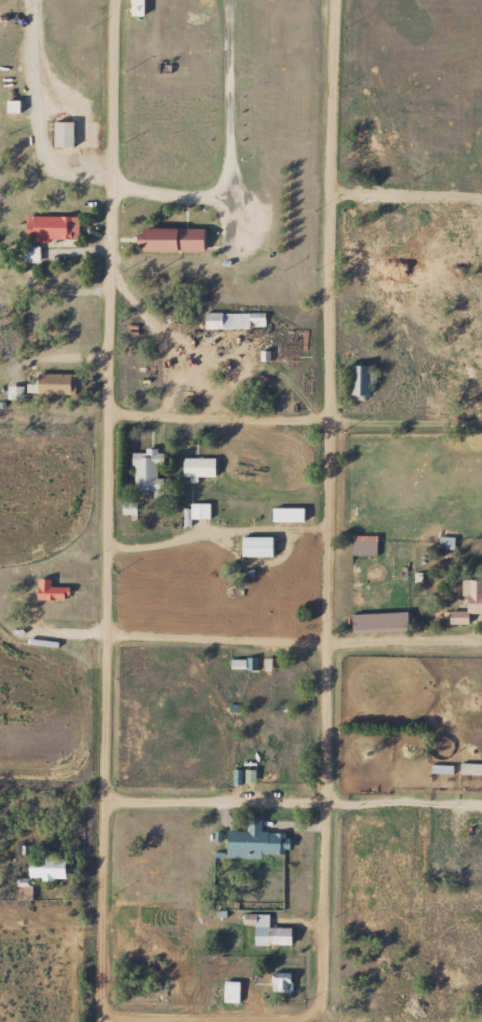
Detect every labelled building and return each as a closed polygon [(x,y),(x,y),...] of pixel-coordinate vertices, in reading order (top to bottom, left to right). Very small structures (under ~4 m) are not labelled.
[(140,0),(126,0),(126,17),(140,18),(140,0)] [(17,101),(2,101),(2,114),(17,114),(17,101)] [(70,123),(49,123),(49,147),(70,147),(70,123)] [(21,216),(21,241),(68,241),(68,216),(21,216)] [(202,252),(202,229),(132,228),(131,252),(202,252)] [(262,312),(200,312),(200,330),(262,330),(262,312)] [(350,397),(367,397),(367,386),(371,386),(371,366),(350,366),(350,397)] [(68,375),(33,375),(33,395),(68,396),(68,375)] [(129,450),(131,492),(157,491),(155,449),(129,450)] [(212,477),(212,458),(180,458),(180,477),(212,477)] [(206,504),(182,505),(183,521),(207,520),(206,504)] [(300,510),(268,510),(268,523),(300,523),(300,510)] [(236,538),(236,558),(268,558),(268,538),(236,538)] [(373,556),(373,538),(347,538),(347,556),(373,556)] [(48,587),(48,579),(33,579),(33,601),(65,601),(65,587),(48,587)] [(458,611),(446,611),(446,625),(464,625),(464,616),(481,616),(481,590),(481,579),(458,580),(458,611)] [(403,613),(347,614),(347,632),(403,631),(403,613)] [(246,670),(246,660),(226,660),(227,670),(246,670)] [(271,660),(255,660),(255,673),(271,673),(271,660)] [(456,777),(481,777),(481,765),(456,765),(456,777)] [(222,858),(276,857),(276,832),(259,832),(259,818),(241,818),(242,831),(222,831),(222,858)] [(61,859),(24,859),(24,880),(61,880),(61,859)] [(265,916),(240,916),(240,925),(250,925),(250,946),(287,946),(287,928),(265,928),(265,916)] [(267,973),(267,993),(288,993),(288,973),(267,973)] [(235,981),(219,981),(219,1003),(235,1003),(235,981)]
